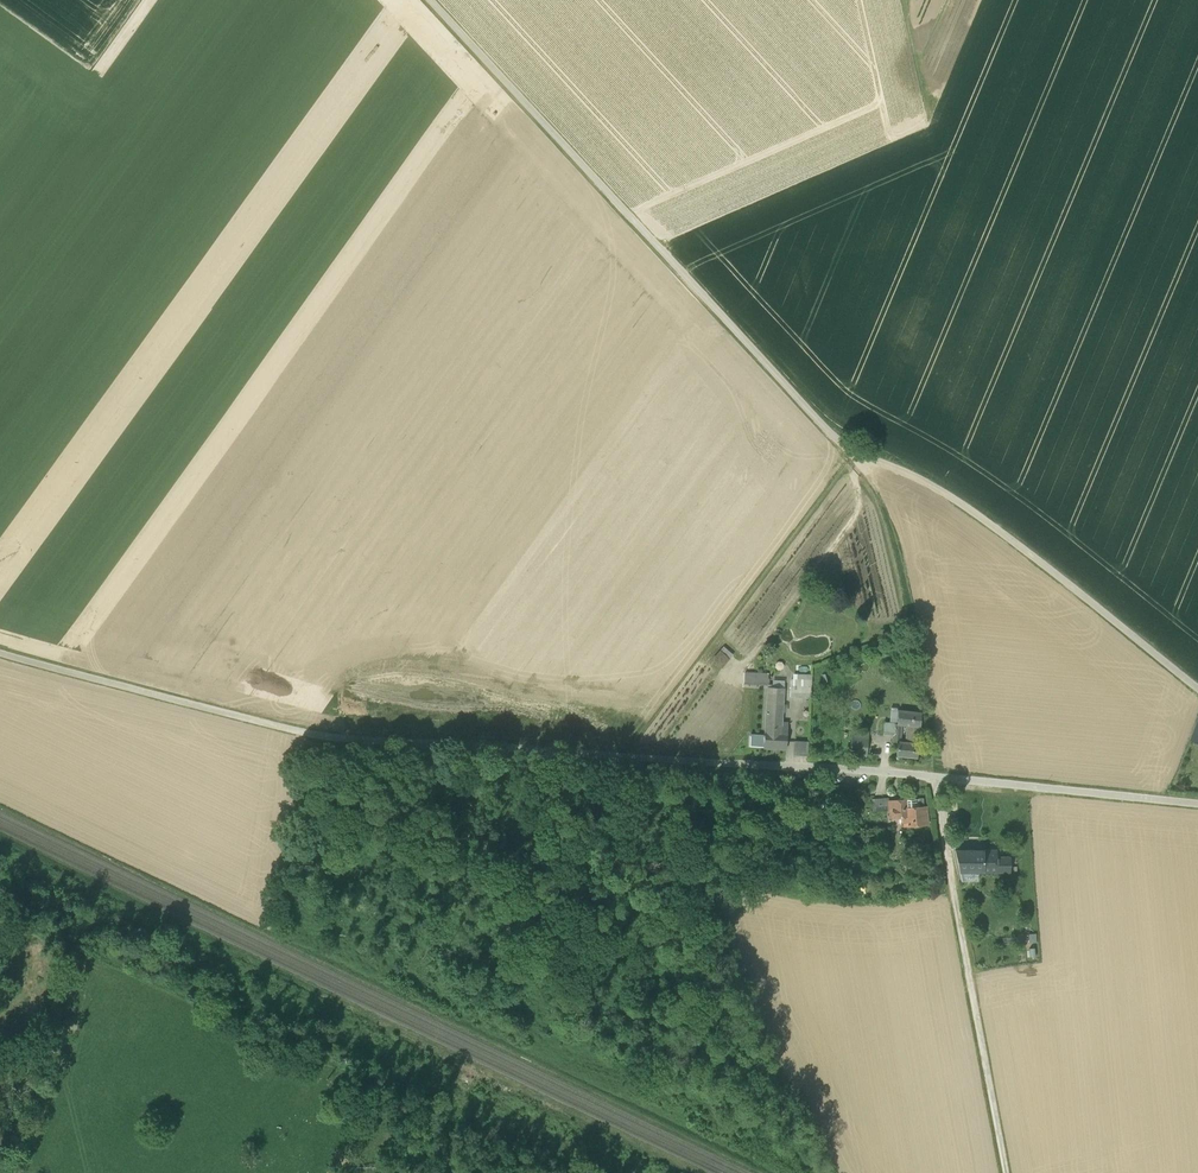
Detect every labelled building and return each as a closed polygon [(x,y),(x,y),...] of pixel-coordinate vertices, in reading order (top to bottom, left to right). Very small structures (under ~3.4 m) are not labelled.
[(721,667),(733,654),(724,647),(713,659),(721,667)] [(744,684),(768,685),(768,674),(745,673),(744,684)] [(772,686),(768,685),(767,689),(784,690),(785,681),(773,680),(772,686)] [(790,697),(811,698),(812,681),(796,681),(791,681),(790,697)] [(767,689),(764,736),(764,747),(786,749),(788,722),(782,722),(784,690),(767,689)] [(902,725),(913,726),(921,726),(922,713),(898,712),(898,725),(902,725)] [(885,737),(895,738),(895,725),(885,724),(885,737)] [(920,744),(921,726),(913,726),(912,744),(920,744)] [(851,730),(851,738),(866,739),(867,732),(851,730)] [(750,746),(764,747),(764,736),(750,735),(750,746)] [(849,753),(865,755),(866,739),(851,738),(849,753)] [(794,755),(808,756),(808,742),(794,741),(794,755)] [(919,761),(920,744),(912,744),(900,743),(899,759),(919,761)] [(884,801),(889,801),(888,798),(873,799),(874,812),(885,811),(884,801)] [(890,818),(903,817),(912,816),(911,807),(910,800),(910,799),(889,801),(890,810),(890,818)] [(923,799),(910,800),(911,807),(923,807),(923,799)] [(923,807),(911,807),(912,816),(903,817),(904,826),(928,825),(926,806),(923,807)] [(959,872),(983,872),(984,850),(955,850),(959,872)] [(983,872),(1010,872),(1010,857),(997,857),(997,850),(984,850),(983,872)]
